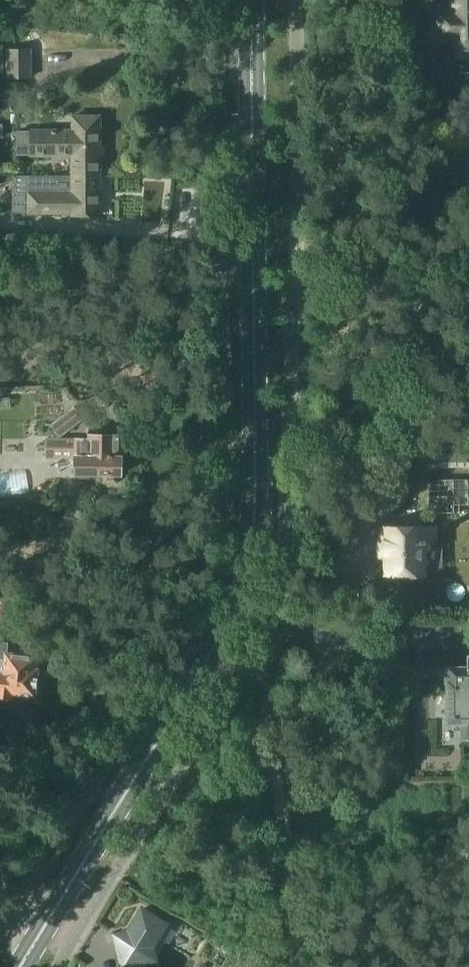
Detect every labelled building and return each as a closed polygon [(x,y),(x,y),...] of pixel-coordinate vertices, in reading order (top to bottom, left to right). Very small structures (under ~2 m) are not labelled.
[(439,41),(452,41),(452,51),(465,51),(468,51),(468,0),(452,0),(452,7),(452,10),(439,11),(439,41)] [(5,76),(29,76),(29,49),(5,49),(5,76)] [(30,131),(16,131),(17,154),(30,154),(30,155),(71,154),(72,175),(100,174),(99,115),(72,115),(72,129),(30,129),(30,131)] [(30,192),(28,192),(29,213),(72,212),(72,214),(100,214),(100,175),(100,174),(72,175),(51,175),(29,175),(30,192)] [(76,407),(52,425),(60,436),(84,418),(76,407)] [(77,440),(48,439),(48,455),(77,456),(77,473),(105,474),(105,482),(119,483),(119,474),(123,474),(123,453),(119,453),(119,434),(90,434),(90,439),(77,438),(77,440)] [(454,479),(454,504),(468,504),(468,479),(454,479)] [(437,538),(437,522),(381,523),(381,542),(387,542),(387,572),(406,572),(406,578),(425,578),(425,572),(428,572),(427,538),(437,538)] [(13,595),(0,585),(0,610),(13,595)] [(0,663),(0,664),(0,699),(8,700),(12,697),(13,693),(36,696),(38,676),(34,676),(35,669),(39,669),(39,668),(35,668),(36,655),(7,652),(8,647),(5,647),(5,643),(8,643),(8,642),(0,642),(0,663)] [(445,694),(445,723),(462,722),(462,738),(468,738),(468,653),(467,653),(468,667),(447,667),(447,681),(448,681),(448,694),(445,694)] [(158,960),(155,947),(169,925),(146,911),(132,933),(119,936),(126,966),(131,966),(158,960)]
